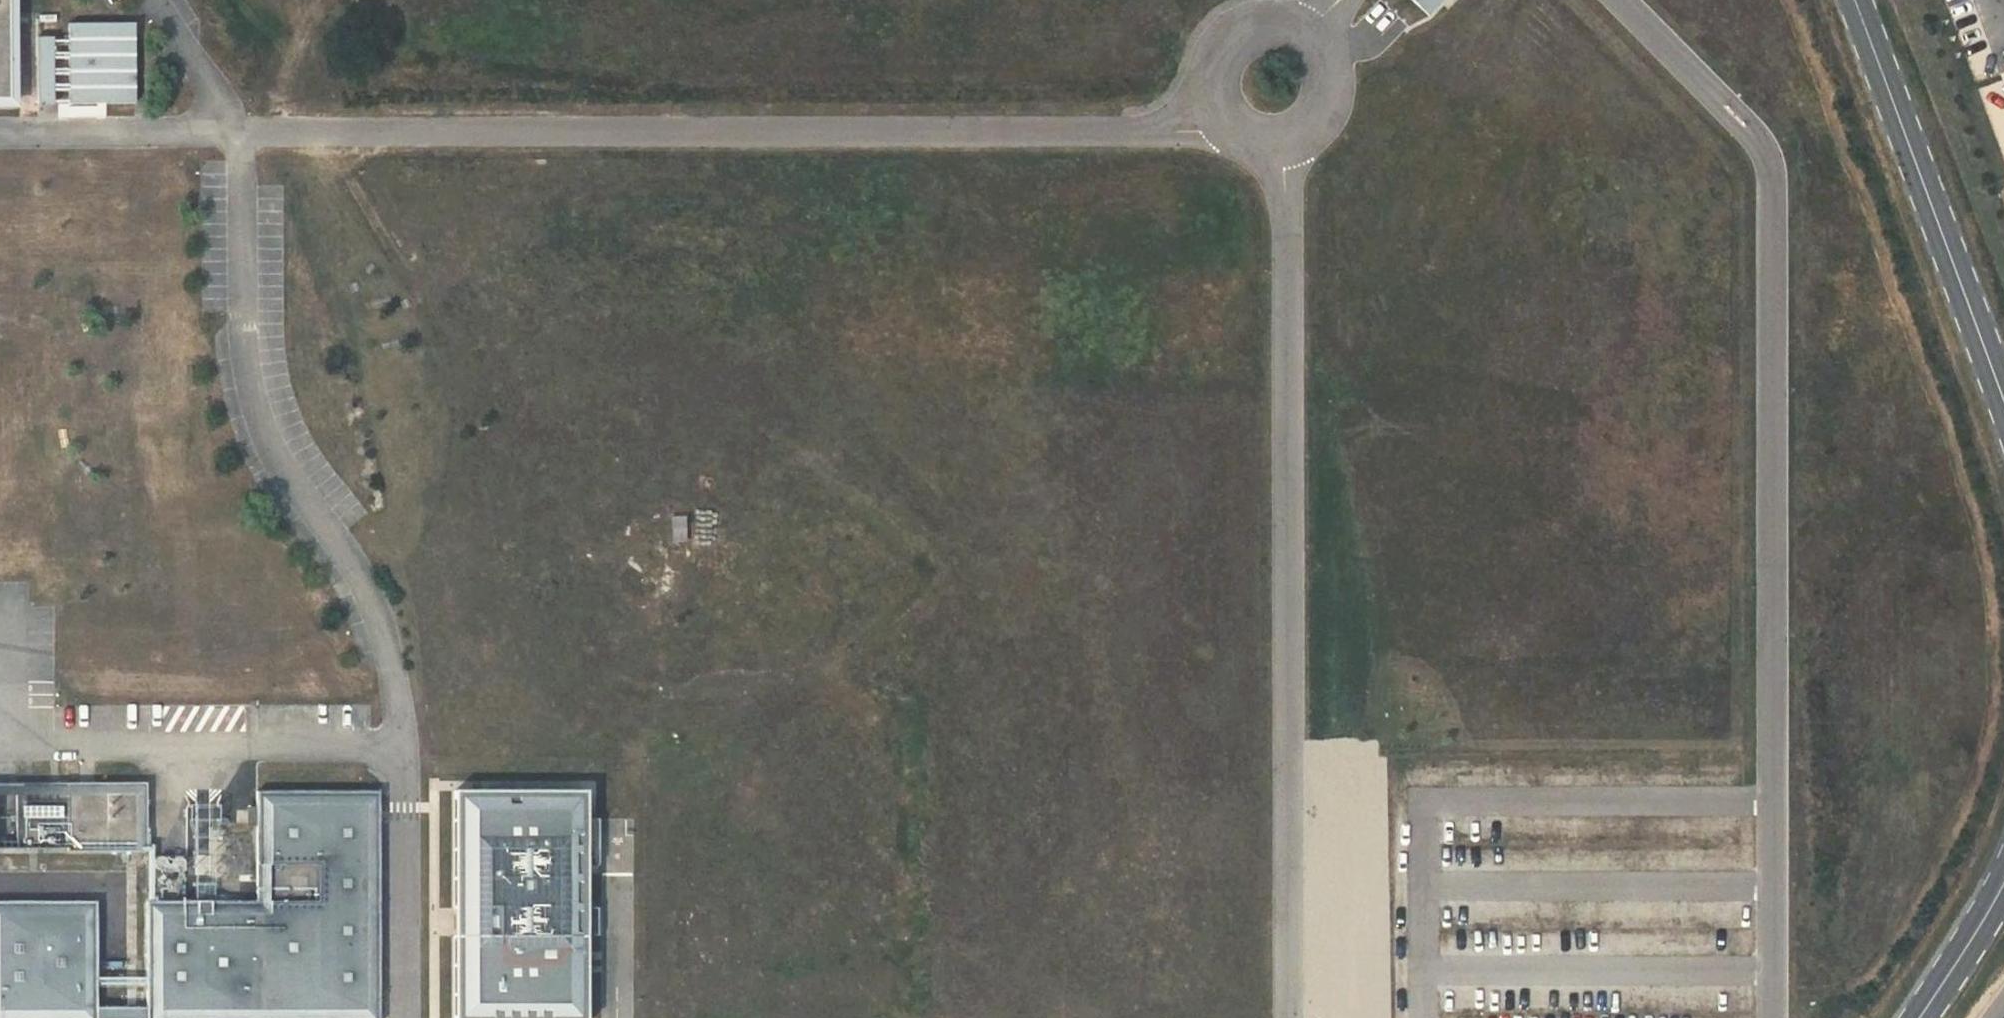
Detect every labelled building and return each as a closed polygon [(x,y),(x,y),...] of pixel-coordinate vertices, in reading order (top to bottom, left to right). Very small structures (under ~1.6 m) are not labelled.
[(8,95),(8,0),(0,0),(0,95),(8,95)] [(1428,17),(1444,0),(1411,0),(1428,17)] [(53,38),(37,38),(38,105),(54,105),(54,88),(69,88),(69,104),(136,103),(134,23),(68,24),(68,51),(53,52),(53,38)] [(68,850),(147,851),(147,782),(16,783),(17,842),(18,848),(68,847),(68,850)] [(0,783),(0,842),(17,842),(16,783),(0,783)] [(380,791),(257,790),(256,900),(146,901),(146,1006),(97,1007),(96,900),(0,901),(0,1017),(379,1017),(380,791)] [(459,795),(459,1017),(591,1017),(591,795),(459,795)]
